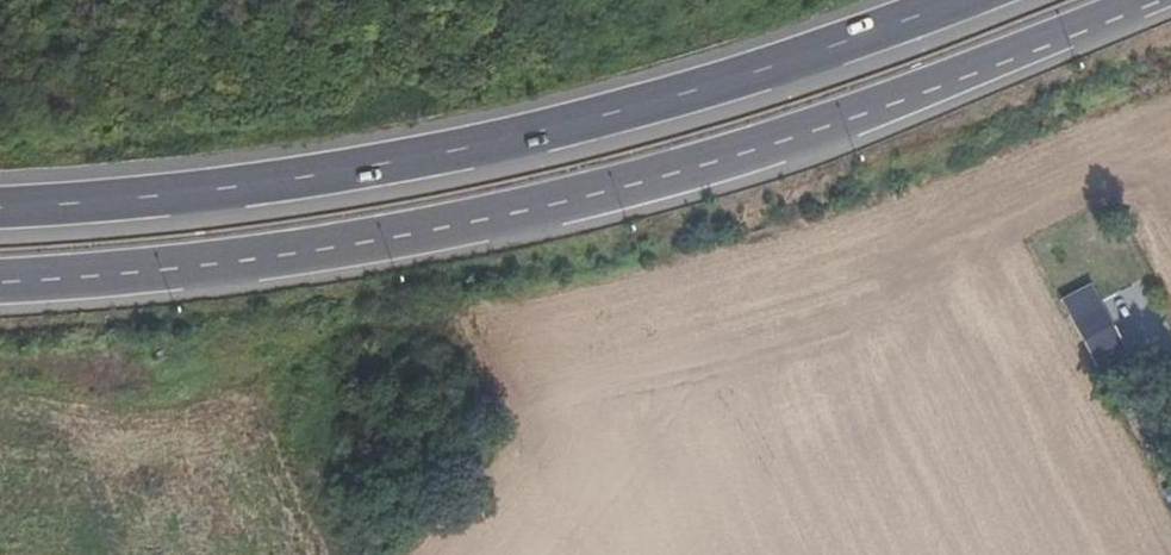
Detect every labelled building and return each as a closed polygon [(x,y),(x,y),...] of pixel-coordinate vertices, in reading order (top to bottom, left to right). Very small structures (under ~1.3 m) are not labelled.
[(1070,315),(1099,369),(1129,354),(1100,299),(1070,315)]
